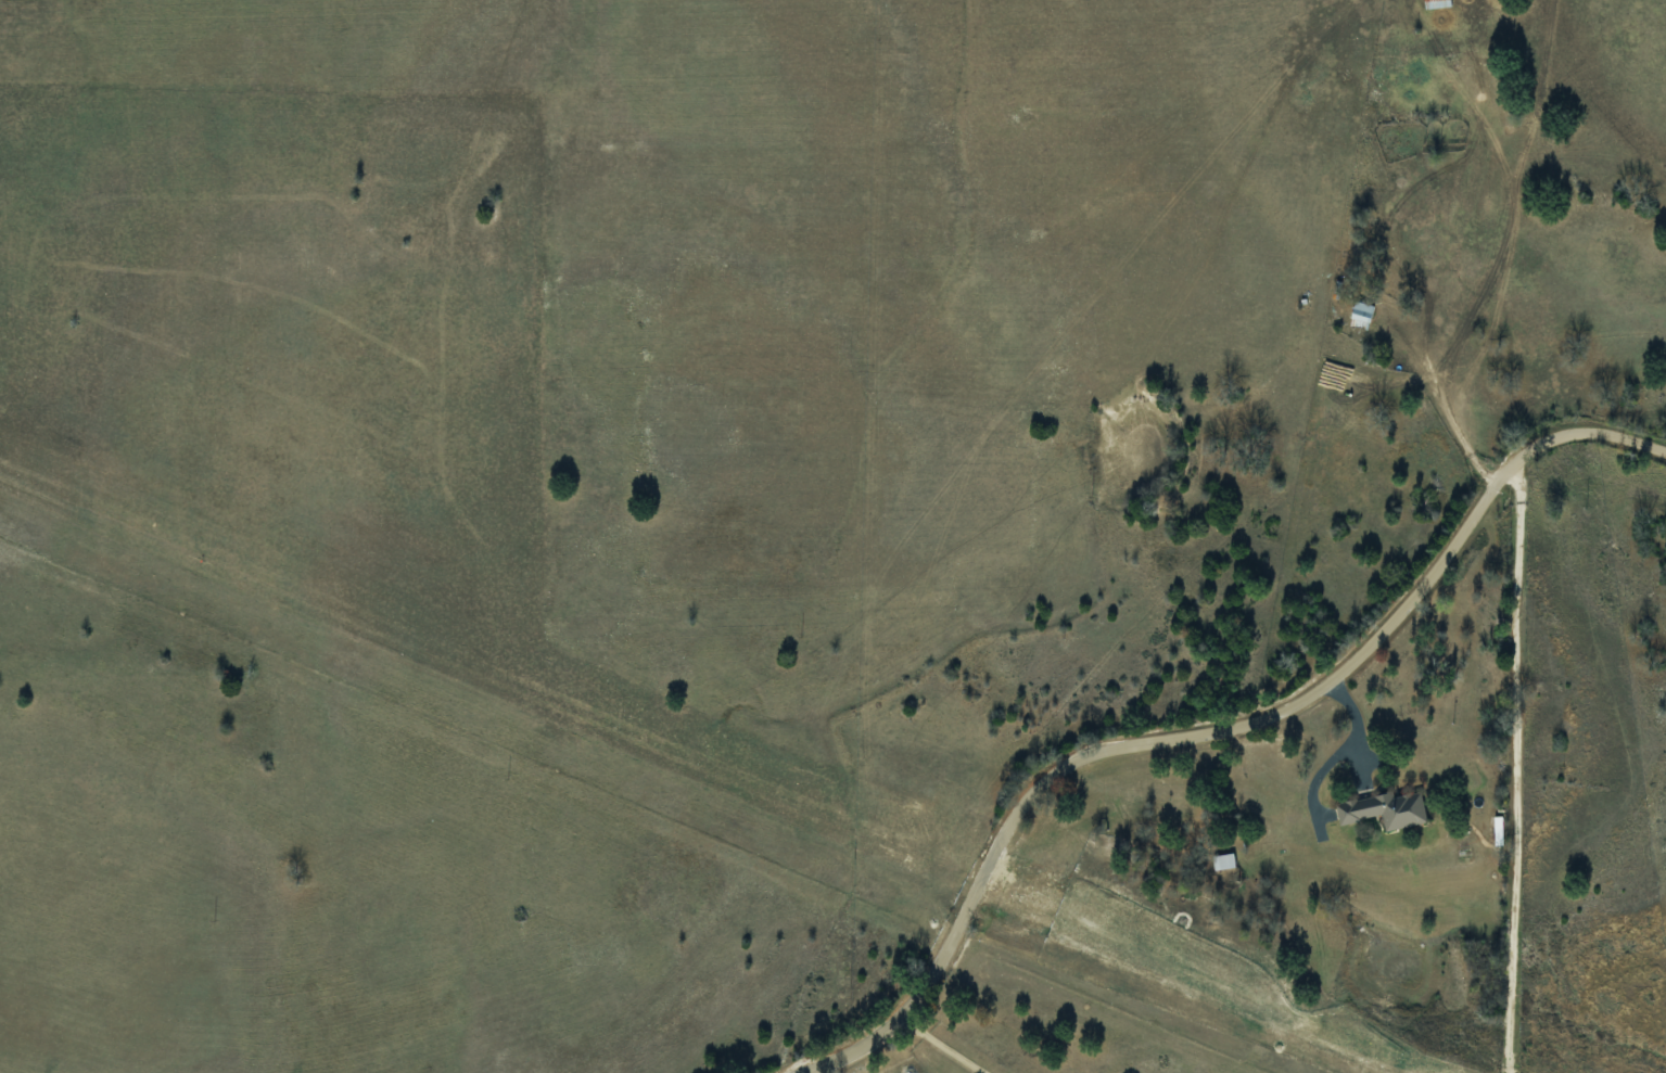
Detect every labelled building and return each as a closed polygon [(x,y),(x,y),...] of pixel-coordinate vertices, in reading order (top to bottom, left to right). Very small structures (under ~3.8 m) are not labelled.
[(1451,8),(1451,0),(1424,0),(1424,6),(1451,8)] [(1368,330),(1375,305),(1357,300),(1349,325),(1368,330)] [(1428,823),(1422,788),(1336,803),(1340,824),(1383,817),(1386,830),(1428,823)]
